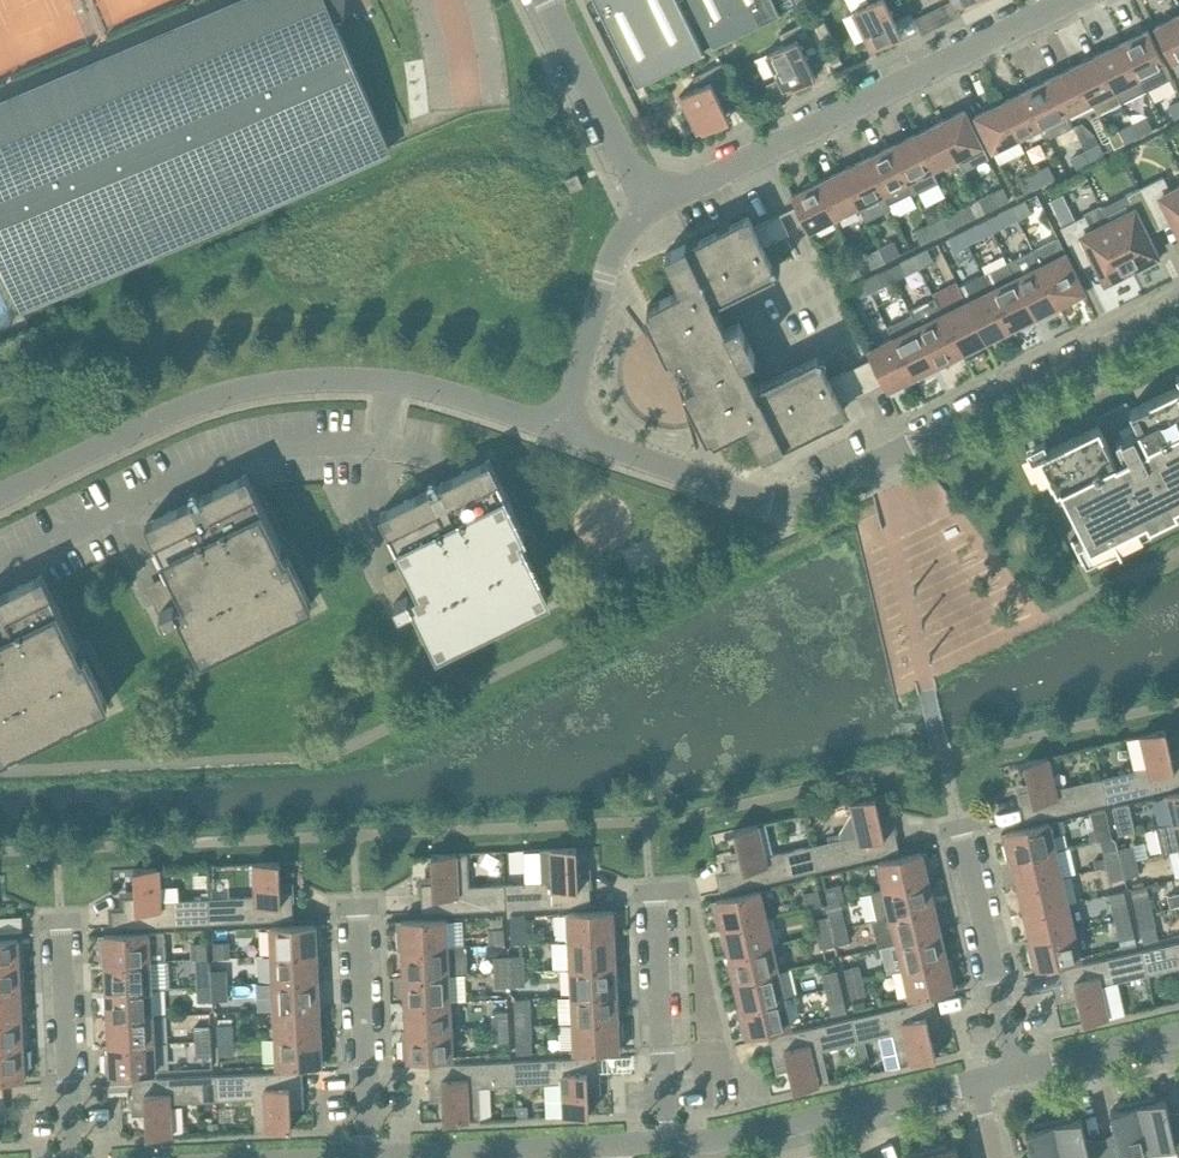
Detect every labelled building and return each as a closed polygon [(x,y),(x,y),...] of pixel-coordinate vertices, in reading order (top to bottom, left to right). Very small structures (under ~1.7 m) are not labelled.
[(0,104),(0,257),(21,305),(389,148),(335,22),(339,20),(343,21),(346,0),(244,0),(0,104)] [(636,83),(705,50),(704,48),(702,49),(679,0),(595,0),(636,83)] [(713,46),(799,3),(797,0),(690,0),(713,46)] [(895,19),(910,12),(905,0),(870,0),(870,2),(853,10),(870,45),(874,43),(876,46),(902,33),(895,19)] [(1154,26),(1178,74),(1178,14),(1154,26)] [(784,44),(766,53),(779,78),(767,84),(777,105),(789,99),(784,88),(788,86),(789,88),(807,80),(815,75),(813,71),(811,67),(827,59),(807,20),(779,34),(784,44)] [(1172,78),(1148,29),(1123,42),(1146,90),(1147,90),(1172,78)] [(1116,89),(1122,102),(1146,90),(1123,42),(1098,54),(1116,89)] [(826,53),(832,65),(841,61),(835,49),(826,53)] [(1122,102),(1116,89),(1098,54),(1074,66),(1091,101),(1097,114),(1122,102)] [(729,118),(727,114),(723,104),(738,96),(721,62),(693,76),(698,86),(680,95),(698,130),(702,128),(703,131),(729,118)] [(1074,66),(1049,78),(1066,113),(1091,101),(1074,66)] [(1025,90),(1042,126),(1066,113),(1049,78),(1025,90)] [(1025,90),(1000,103),(1017,138),(1042,126),(1025,90)] [(1168,106),(1174,118),(1178,116),(1178,101),(1168,106)] [(1017,138),(1000,103),(975,115),(992,150),(1017,138)] [(964,109),(939,122),(956,157),(963,170),(988,158),(964,109)] [(1139,136),(1153,129),(1147,117),(1133,124),(1139,136)] [(939,122),(915,134),(932,169),(956,157),(939,122)] [(1139,136),(1133,124),(1119,131),(1125,143),(1139,136)] [(915,134),(890,146),(913,192),(914,195),(938,183),(932,169),(915,134)] [(1105,157),(1103,153),(1099,145),(1085,151),(1091,164),(1105,157)] [(890,146),(865,158),(883,193),(888,204),(913,192),(890,146)] [(1091,164),(1085,151),(1071,158),(1077,170),(1091,164)] [(865,158),(841,170),(858,205),(883,193),(865,158)] [(1040,185),(1054,178),(1048,166),(1034,173),(1040,185)] [(834,217),(858,205),(841,170),(816,182),(834,217)] [(1040,185),(1034,173),(1020,180),(1026,192),(1040,185)] [(577,174),(565,180),(571,192),(583,186),(577,174)] [(1156,220),(1168,215),(1173,220),(1178,233),(1178,186),(1171,190),(1164,176),(1141,187),(1156,220)] [(805,188),(791,195),(809,230),(834,217),(816,182),(811,185),(810,182),(803,185),(805,188)] [(1118,199),(1101,207),(1108,221),(1131,268),(1139,264),(1141,268),(1159,259),(1147,234),(1146,232),(1145,225),(1156,220),(1141,187),(1118,199)] [(984,212),(998,206),(992,194),(978,200),(984,212)] [(984,212),(978,200),(964,207),(970,219),(984,212)] [(1018,220),(1033,213),(1026,200),(1012,207),(1018,220)] [(1075,220),(1061,227),(1077,259),(1089,253),(1093,258),(1095,261),(1107,285),(1125,276),(1123,272),(1131,268),(1108,221),(1101,207),(1100,205),(1084,213),(1085,215),(1075,220)] [(1012,207),(997,214),(1003,228),(1018,220),(1012,207)] [(789,234),(779,214),(754,226),(748,216),(687,246),(685,243),(664,253),(681,288),(682,289),(647,306),(672,357),(674,356),(681,352),(695,380),(687,384),(686,385),(711,436),(746,418),(746,419),(763,453),(784,443),(783,440),(844,409),(841,404),(829,379),(828,379),(815,353),(752,383),(740,359),(753,353),(738,323),(727,328),(714,301),(776,270),(764,247),(789,234)] [(935,237),(948,230),(942,218),(929,225),(935,237)] [(976,224),(963,231),(969,244),(983,237),(976,224)] [(935,237),(929,225),(915,232),(920,244),(935,237)] [(969,244),(963,231),(948,238),(955,251),(969,244)] [(1033,249),(1061,308),(1079,299),(1077,295),(1084,291),(1058,237),(1033,249)] [(886,261),(899,254),(893,242),(880,249),(886,261)] [(886,261),(880,249),(865,256),(871,268),(886,261)] [(920,268),(933,261),(926,249),(913,255),(920,268)] [(1041,312),(1044,316),(1061,308),(1033,249),(1008,262),(1016,277),(1034,315),(1041,312)] [(913,255),(899,262),(905,275),(920,268),(913,255)] [(847,280),(861,273),(855,261),(841,268),(847,280)] [(1034,315),(1016,277),(1008,262),(984,274),(1012,332),(1030,323),(1027,319),(1034,315)] [(878,272),(864,279),(870,292),(884,285),(878,272)] [(992,336),(995,341),(1012,332),(984,274),(959,286),(966,301),(985,340),(992,336)] [(870,292),(864,279),(849,287),(856,299),(870,292)] [(934,298),(910,310),(913,316),(936,364),(943,360),(945,365),(963,356),(942,313),(934,298)] [(978,343),(985,340),(966,301),(942,313),(963,356),(981,347),(978,343)] [(913,316),(888,328),(893,337),(914,380),(932,372),(929,367),(936,364),(913,316)] [(894,385),(896,389),(914,380),(893,337),(867,350),(871,358),(857,365),(869,389),(883,383),(886,388),(894,385)] [(843,372),(855,397),(869,389),(857,365),(843,372)] [(829,379),(841,404),(855,397),(843,372),(829,379)] [(1042,480),(1051,476),(1057,488),(1061,486),(1086,537),(1074,543),(1072,538),(1071,539),(1082,563),(1119,544),(1120,547),(1122,546),(1121,544),(1178,515),(1178,383),(1130,408),(1132,413),(1101,428),(1099,423),(1047,448),(1043,440),(1026,448),(1042,480)] [(490,458),(440,483),(380,512),(405,562),(380,575),(394,603),(396,602),(400,610),(417,601),(441,651),(548,598),(523,547),(519,549),(513,536),(525,530),(490,458)] [(282,544),(281,543),(246,473),(145,522),(170,573),(145,585),(159,613),(161,612),(165,619),(182,611),(204,656),(311,603),(288,557),(280,561),(274,548),(282,544)] [(0,757),(107,704),(84,657),(76,661),(70,649),(78,645),(42,573),(0,594),(0,756),(0,757)] [(1101,778),(1107,801),(1178,785),(1178,755),(1172,757),(1165,729),(1140,735),(1148,767),(1101,778)] [(1025,820),(1107,801),(1101,778),(1055,788),(1048,756),(1023,762),(1030,790),(1019,792),(1025,820)] [(1178,821),(1178,792),(1168,795),(1174,822),(1178,821)] [(881,824),(875,796),(850,802),(853,812),(852,812),(840,832),(841,838),(812,845),(817,869),(899,850),(892,822),(881,824)] [(1090,813),(1097,840),(1097,841),(1111,837),(1105,809),(1090,813)] [(1115,821),(1118,835),(1133,832),(1130,817),(1115,821)] [(1001,833),(1007,861),(1056,850),(1052,835),(1065,830),(1062,819),(1001,833)] [(1174,822),(1155,826),(1162,853),(1178,849),(1178,821),(1174,822)] [(724,891),(817,869),(812,845),(765,856),(758,824),(733,829),(740,858),(729,860),(732,871),(720,874),(724,891)] [(1133,845),(1118,848),(1121,863),(1136,859),(1133,845)] [(542,882),(506,883),(507,908),(590,904),(589,875),(578,876),(576,847),(540,849),(542,882)] [(1121,863),(1118,848),(1103,852),(1106,866),(1121,863)] [(1014,888),(1062,876),(1056,850),(1007,861),(1008,862),(1012,861),(1018,886),(1013,887),(1014,888)] [(878,862),(884,890),(933,878),(926,851),(878,862)] [(422,912),(507,908),(506,883),(469,885),(467,852),(431,854),(432,883),(421,883),(422,912)] [(1136,859),(1121,863),(1125,877),(1140,874),(1136,859)] [(281,890),(280,860),(254,862),(256,895),(210,897),(211,922),(293,918),(292,890),(281,890)] [(1125,877),(1121,863),(1106,866),(1110,881),(1125,877)] [(125,910),(112,911),(113,927),(126,926),(211,922),(210,897),(179,899),(179,890),(161,890),(159,867),(134,868),(136,897),(124,897),(125,910)] [(1020,913),(1020,914),(1068,903),(1062,876),(1014,888),(1018,887),(1024,912),(1020,913)] [(933,879),(933,878),(884,890),(870,893),(877,919),(939,905),(939,904),(934,905),(928,880),(933,879)] [(843,899),(840,884),(825,888),(828,903),(843,899)] [(759,890),(711,901),(717,928),(766,917),(759,890)] [(821,904),(818,890),(803,893),(806,908),(821,904)] [(1178,905),(1178,894),(1169,896),(1171,907),(1178,905)] [(1137,915),(1152,912),(1149,897),(1134,901),(1137,915)] [(1130,917),(1127,902),(1112,906),(1115,920),(1130,917)] [(1026,940),(1026,941),(1074,930),(1068,903),(1020,914),(1020,915),(1025,914),(1030,939),(1026,940)] [(939,906),(939,905),(877,919),(872,921),(878,947),(881,947),(945,932),(945,931),(940,932),(934,907),(939,906)] [(568,912),(569,940),(618,938),(617,910),(568,912)] [(828,915),(831,930),(846,927),(842,912),(828,915)] [(1141,930),(1156,926),(1152,912),(1137,915),(1141,930)] [(21,915),(0,916),(0,929),(22,927),(21,915)] [(813,919),(817,933),(831,930),(828,915),(813,919)] [(525,916),(510,917),(511,943),(527,942),(525,916)] [(723,955),(772,944),(766,917),(717,928),(718,929),(722,928),(728,953),(723,954),(723,955)] [(1134,931),(1130,917),(1115,920),(1119,935),(1134,931)] [(398,949),(447,946),(446,918),(396,920),(398,949)] [(320,924),(270,927),(271,955),(321,952),(320,924)] [(846,927),(831,930),(835,945),(849,941),(846,927)] [(488,929),(489,944),(504,944),(503,928),(488,929)] [(835,945),(831,930),(817,933),(820,948),(835,945)] [(1032,968),(1080,957),(1074,930),(1026,941),(1032,968)] [(165,931),(100,934),(101,963),(151,960),(167,959),(165,931)] [(945,932),(881,947),(887,973),(903,969),(951,958),(946,959),(941,933),(945,932)] [(0,939),(0,968),(24,967),(22,938),(0,939)] [(569,940),(570,968),(619,965),(615,965),(613,939),(618,939),(618,938),(569,940)] [(229,957),(229,941),(213,942),(214,957),(229,957)] [(1141,950),(1147,974),(1178,967),(1178,941),(1141,950)] [(207,958),(206,942),(191,943),(191,958),(207,958)] [(730,982),(778,971),(772,944),(723,955),(724,956),(728,955),(734,980),(730,981),(730,982)] [(467,945),(447,946),(398,949),(402,949),(404,975),(399,975),(399,976),(448,974),(468,973),(467,945)] [(1101,985),(1147,974),(1141,950),(1060,969),(1066,997),(1077,995),(1084,1023),(1108,1017),(1101,985)] [(321,952),(271,955),(273,982),(322,980),(322,979),(317,979),(316,953),(321,953),(321,952)] [(509,956),(509,971),(525,970),(524,955),(509,956)] [(509,971),(509,956),(493,957),(494,971),(509,971)] [(958,986),(951,958),(903,969),(909,997),(958,986)] [(107,989),(152,988),(151,960),(101,963),(106,963),(107,989)] [(570,968),(572,995),(621,993),(621,992),(616,992),(615,966),(619,966),(619,965),(570,968)] [(844,968),(847,983),(862,979),(859,965),(844,968)] [(25,994),(24,967),(0,968),(0,995),(25,994)] [(227,969),(212,970),(212,985),(227,984),(227,969)] [(212,985),(212,970),(196,971),(197,985),(212,985)] [(525,985),(525,970),(509,971),(510,985),(525,985)] [(822,973),(825,988),(840,984),(837,970),(822,973)] [(495,986),(510,985),(509,971),(494,971),(495,986)] [(736,1008),(784,997),(778,971),(730,982),(734,982),(740,1007),(736,1008)] [(400,1003),(450,1001),(448,974),(399,976),(399,977),(404,976),(405,1002),(400,1003)] [(851,997),(866,994),(862,979),(847,983),(851,997)] [(322,980),(273,982),(274,1009),(324,1007),(323,1006),(318,1007),(317,981),(322,980)] [(228,999),(227,984),(212,985),(213,999),(228,999)] [(840,984),(825,988),(829,1002),(844,999),(840,984)] [(197,985),(197,1000),(213,999),(212,985),(197,985)] [(104,1017),(154,1015),(152,988),(107,989),(103,989),(103,991),(107,990),(109,1016),(104,1017)] [(572,995),(573,1022),(622,1020),(622,1019),(617,1019),(616,994),(621,993),(572,995)] [(0,995),(0,1022),(27,1021),(25,994),(0,995)] [(784,997),(736,1008),(742,1036),(790,1025),(784,997)] [(893,1034),(900,1066),(935,1057),(929,1029),(940,1027),(934,999),(851,1018),(857,1042),(864,1040),(893,1034)] [(402,1031),(451,1028),(450,1001),(400,1003),(400,1004),(405,1004),(406,1030),(402,1030),(402,1031)] [(324,1007),(274,1009),(275,1037),(325,1034),(320,1034),(319,1008),(324,1008),(324,1007)] [(530,1024),(530,1010),(514,1010),(515,1025),(530,1024)] [(508,1025),(507,1011),(492,1011),(493,1026),(508,1025)] [(105,1045),(155,1042),(154,1015),(104,1017),(104,1018),(109,1018),(110,1044),(105,1044),(105,1045)] [(787,1062),(794,1090),(829,1082),(821,1050),(857,1042),(851,1018),(770,1037),(776,1065),(787,1062)] [(622,1020),(573,1022),(574,1051),(623,1048),(622,1020)] [(28,1049),(27,1021),(0,1022),(0,1050),(28,1049)] [(218,1039),(233,1039),(233,1024),(217,1024),(218,1039)] [(515,1025),(516,1040),(531,1039),(530,1024),(515,1025)] [(210,1025),(195,1025),(195,1040),(211,1040),(210,1025)] [(508,1025),(493,1026),(493,1041),(509,1040),(508,1025)] [(452,1057),(451,1028),(402,1031),(403,1059),(452,1057)] [(325,1034),(275,1037),(277,1065),(326,1063),(325,1034)] [(234,1053),(233,1039),(218,1039),(219,1054),(234,1053)] [(211,1054),(211,1040),(195,1040),(196,1055),(211,1054)] [(863,1065),(870,1064),(864,1040),(857,1042),(863,1065)] [(107,1073),(156,1070),(155,1042),(105,1045),(107,1073)] [(0,1050),(0,1080),(30,1078),(28,1049),(0,1050)] [(564,1116),(589,1115),(587,1086),(599,1085),(597,1057),(518,1060),(519,1085),(562,1083),(564,1116)] [(442,1093),(443,1122),(480,1120),(478,1087),(519,1085),(518,1060),(430,1064),(431,1093),(442,1093)] [(300,1071),(213,1075),(214,1099),(254,1098),(255,1130),(291,1129),(290,1100),(301,1099),(300,1071)] [(170,1101),(214,1099),(213,1075),(132,1079),(133,1107),(145,1107),(146,1136),(171,1134),(170,1101)] [(1137,1099),(1149,1151),(1175,1145),(1177,1153),(1178,1153),(1178,1121),(1171,1123),(1165,1098),(1156,1100),(1156,1096),(1156,1095),(1137,1099)] [(1106,1157),(1150,1157),(1149,1151),(1137,1099),(1117,1104),(1118,1105),(1119,1108),(1110,1110),(1116,1136),(1101,1139),(1106,1157)] [(1052,1119),(1061,1157),(1106,1157),(1101,1139),(1087,1143),(1081,1117),(1072,1119),(1071,1116),(1072,1116),(1071,1114),(1052,1119)] [(1032,1157),(1061,1157),(1052,1119),(1033,1123),(1034,1125),(1035,1128),(1026,1130),(1033,1157),(1032,1157)] [(927,1148),(929,1157),(958,1157),(955,1147),(947,1149),(946,1145),(946,1144),(927,1148)] [(927,1148),(908,1153),(908,1154),(909,1154),(909,1157),(906,1157),(929,1157),(927,1148)]
